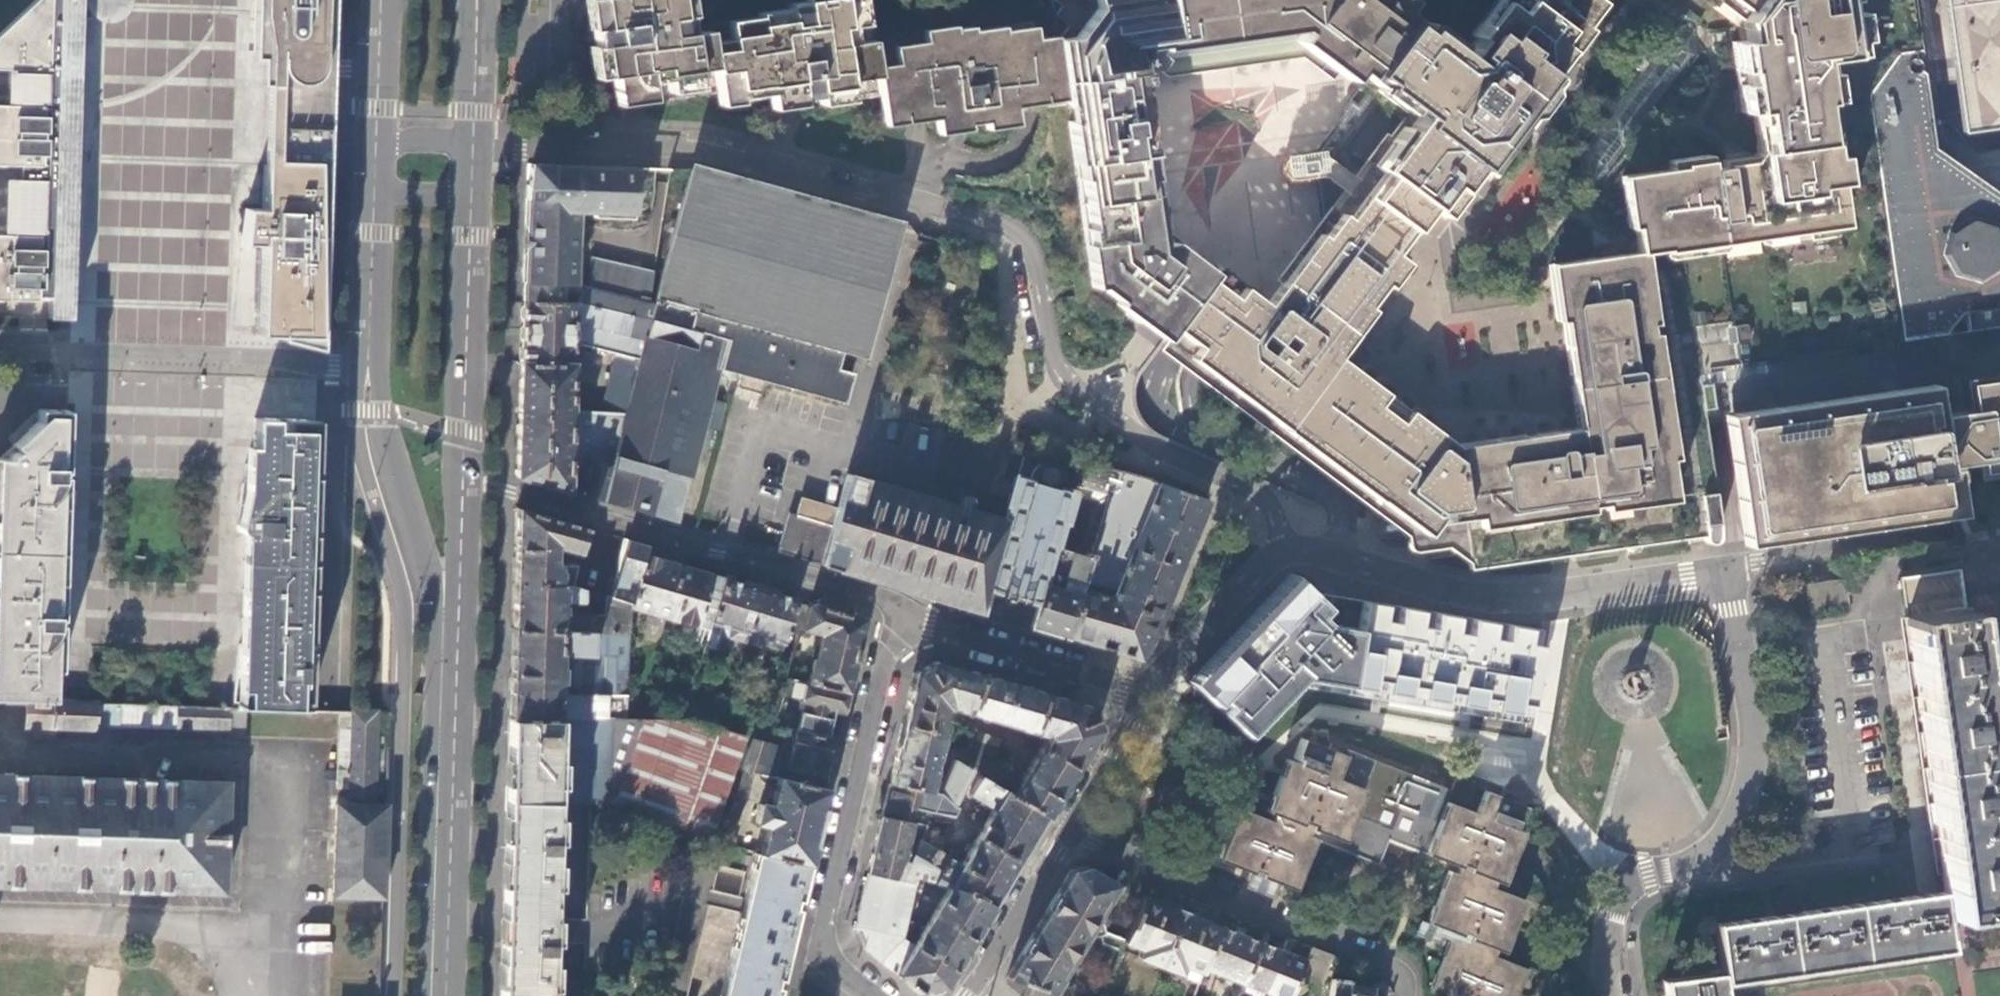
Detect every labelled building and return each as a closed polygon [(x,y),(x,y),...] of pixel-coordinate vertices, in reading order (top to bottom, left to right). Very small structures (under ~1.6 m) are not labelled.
[(73,129),(77,0),(31,0),(0,29),(0,165),(15,165),(14,179),(7,179),(5,231),(9,230),(9,235),(0,235),(0,299),(32,300),(32,296),(44,296),(50,296),(50,312),(44,312),(44,317),(70,318),(73,145),(73,129)] [(86,1),(85,3),(85,6),(84,9),(84,10),(85,15),(86,17),(88,22),(91,25),(96,29),(100,31),(104,32),(106,32),(109,32),(112,32),(114,32),(118,30),(122,27),(124,26),(127,23),(130,16),(131,12),(131,7),(131,4),(130,3),(129,0),(86,0),(86,1)] [(249,35),(256,35),(256,51),(268,51),(268,60),(313,57),(313,39),(307,39),(307,8),(308,0),(250,0),(249,35)] [(583,1),(591,46),(592,46),(595,65),(588,65),(590,78),(606,75),(610,105),(713,91),(714,104),(767,98),(769,107),(779,106),(778,98),(787,96),(798,95),(798,99),(816,97),(817,102),(876,95),(880,123),(931,116),(933,133),(948,130),(947,121),(957,121),(964,120),(964,124),(981,121),(982,129),(1014,124),(1012,110),(1045,107),(1045,106),(1037,45),(1033,45),(1030,27),(968,35),(968,28),(960,29),(869,42),(851,44),(849,23),(859,22),(856,0),(801,0),(802,4),(792,6),(784,7),(787,18),(725,27),(726,35),(703,37),(703,32),(692,34),(686,35),(681,0),(588,0),(583,1)] [(1710,544),(1716,537),(1701,423),(1693,368),(1740,362),(1955,331),(1999,315),(1999,190),(1943,148),(1939,122),(1932,71),(1916,49),(1896,49),(1866,89),(1886,190),(1575,265),(1594,426),(1466,445),(1356,361),(1623,0),(1511,0),(1488,29),(1447,0),(1416,0),(1415,2),(1411,0),(1047,0),(1053,43),(1055,42),(1064,104),(1062,105),(1089,289),(1111,305),(1136,323),(1140,325),(1151,333),(1161,342),(1155,349),(1169,361),(1257,424),(1401,532),(1402,546),(1412,551),(1411,554),(1425,552),(1426,560),(1456,557),(1463,561),(1464,570),(1698,537),(1699,540),(1700,542),(1702,543),(1706,544),(1709,545),(1710,544)] [(1356,361),(1466,445),(1594,426),(1575,265),(1886,190),(1866,89),(1896,49),(1916,49),(1909,0),(1623,0),(1356,361)] [(1488,29),(1511,0),(1447,0),(1488,29)] [(1955,44),(1958,65),(1964,64),(1955,0),(1948,0),(1955,44)] [(1964,64),(1999,60),(1999,0),(1955,0),(1964,64)] [(1053,43),(1062,105),(1064,104),(1055,42),(1053,43)] [(1045,106),(1062,105),(1053,43),(1037,45),(1045,106)] [(313,68),(313,57),(268,60),(265,167),(271,168),(271,164),(301,166),(301,168),(313,169),(313,68)] [(1964,64),(1971,117),(1983,115),(1999,113),(1999,60),(1964,64)] [(542,164),(528,163),(526,238),(523,290),(523,301),(562,302),(562,286),(573,286),(576,238),(570,238),(570,228),(578,228),(579,210),(607,210),(607,204),(620,204),(620,211),(635,212),(636,187),(637,168),(563,165),(551,164),(551,171),(547,170),(542,170),(542,164)] [(313,232),(313,169),(301,168),(301,166),(271,164),(271,168),(265,167),(259,167),(258,211),(242,211),(237,246),(257,247),(254,337),(313,338),(313,232)] [(656,188),(656,169),(637,168),(636,187),(656,188)] [(897,225),(691,169),(655,303),(694,312),(690,329),(726,339),(718,369),(744,376),(764,381),(842,402),(851,370),(836,366),(842,346),(863,352),(897,225)] [(589,267),(588,288),(648,301),(652,276),(635,273),(634,276),(589,267)] [(579,286),(573,286),(562,286),(562,302),(575,303),(651,320),(640,358),(627,412),(603,501),(677,523),(718,369),(726,339),(690,329),(694,312),(655,303),(648,301),(588,288),(579,286)] [(562,302),(523,301),(522,337),(521,364),(573,366),(572,344),(615,353),(640,358),(651,320),(575,303),(562,302)] [(627,412),(640,358),(615,353),(602,404),(605,411),(627,412)] [(573,366),(521,364),(519,425),(517,476),(603,501),(627,412),(605,411),(572,409),(573,366)] [(1999,381),(1999,372),(1957,378),(1958,387),(1999,381)] [(759,400),(764,381),(744,376),(738,395),(759,400)] [(1958,387),(1962,409),(1937,412),(1944,465),(1969,462),(1971,480),(1999,476),(1999,381),(1958,387)] [(1730,419),(1747,538),(1950,510),(1944,465),(1937,412),(1935,390),(1910,393),(1730,419)] [(59,454),(56,454),(56,441),(66,441),(67,420),(68,411),(37,410),(37,421),(27,430),(35,438),(21,452),(13,452),(11,453),(9,455),(8,456),(8,458),(3,463),(0,460),(0,698),(22,699),(50,700),(51,669),(58,669),(59,623),(54,623),(54,613),(52,613),(53,594),(61,594),(62,545),(54,545),(54,530),(63,530),(65,476),(59,476),(60,467),(58,467),(59,454)] [(242,706),(307,709),(308,706),(300,706),(301,679),(309,679),(310,650),(302,649),(303,631),(310,632),(318,418),(255,416),(253,464),(245,463),(239,505),(244,505),(244,519),(243,519),(239,520),(237,522),(236,525),(236,528),(237,528),(238,530),(239,532),(241,533),(243,533),(250,534),(247,623),(253,624),(252,647),(238,647),(232,702),(237,702),(237,706),(242,706)] [(56,454),(59,454),(60,447),(65,447),(66,441),(56,441),(56,454)] [(1037,604),(1054,546),(1062,521),(1064,521),(1072,493),(1070,493),(1080,462),(1026,448),(1018,475),(1015,474),(1007,504),(1008,505),(1003,519),(984,588),(986,588),(997,591),(998,595),(1002,595),(1006,596),(1004,600),(1006,602),(1008,599),(1012,600),(1013,604),(1017,603),(1016,598),(1020,598),(1022,601),(1025,601),(1037,604)] [(1031,626),(1067,637),(1080,588),(1113,470),(1083,462),(1076,486),(1087,490),(1070,551),(1054,546),(1037,604),(1031,626)] [(1112,596),(1156,483),(1113,470),(1080,588),(1112,596)] [(984,588),(1003,519),(847,475),(837,510),(832,528),(797,518),(787,516),(784,525),(797,528),(790,556),(978,611),(984,588)] [(1197,524),(1207,499),(1156,483),(1112,596),(1080,588),(1067,637),(1140,658),(1150,640),(1160,616),(1197,524)] [(832,528),(837,510),(802,501),(797,518),(832,528)] [(516,506),(513,584),(567,586),(585,527),(516,506)] [(776,552),(790,556),(797,528),(784,525),(776,552)] [(648,546),(627,539),(610,599),(629,605),(645,556),(648,546)] [(680,566),(645,556),(629,605),(634,607),(675,620),(682,597),(672,594),(680,566)] [(1904,617),(1964,610),(1953,561),(1943,561),(1936,562),(1936,565),(1930,566),(1930,563),(1923,564),(1923,567),(1918,568),(1917,564),(1910,566),(1911,568),(1897,571),(1904,617)] [(724,579),(680,566),(672,594),(682,597),(675,620),(709,631),(724,579)] [(1289,574),(1184,684),(1243,736),(1293,684),(1529,723),(1543,631),(1356,592),(1355,600),(1324,595),(1313,585),(1308,591),(1302,585),(1289,574)] [(760,590),(724,579),(709,631),(729,638),(728,641),(743,645),(760,590)] [(1804,585),(1808,614),(1847,610),(1844,580),(1804,585)] [(567,586),(513,584),(512,628),(559,631),(560,615),(565,615),(565,610),(560,610),(560,599),(564,600),(579,598),(579,589),(567,586)] [(760,590),(743,645),(760,650),(761,647),(780,653),(794,607),(791,598),(760,590)] [(629,605),(610,599),(603,597),(601,617),(591,616),(590,631),(628,633),(629,605)] [(864,620),(815,606),(806,611),(802,629),(820,635),(806,683),(847,692),(853,667),(864,620)] [(1964,610),(1904,617),(1944,893),(1947,919),(1999,911),(1999,856),(1964,610)] [(590,631),(591,616),(565,615),(560,615),(559,631),(590,631)] [(559,631),(512,628),(509,717),(572,719),(588,719),(588,716),(589,699),(556,697),(557,686),(560,686),(561,669),(557,669),(558,656),(590,657),(590,631),(559,631)] [(625,717),(628,633),(590,631),(590,657),(558,656),(557,669),(561,669),(560,686),(557,686),(556,697),(589,699),(588,716),(613,717),(625,717)] [(909,694),(903,723),(940,732),(945,712),(951,706),(968,711),(979,673),(938,660),(914,674),(909,694)] [(979,673),(968,711),(1030,730),(1042,691),(1012,682),(979,673)] [(844,707),(847,692),(806,683),(804,682),(797,711),(800,712),(795,732),(826,738),(832,711),(842,714),(844,707)] [(1046,738),(1043,743),(1078,762),(1086,749),(1099,729),(1093,717),(1088,705),(1042,691),(1030,730),(1044,734),(1046,738)] [(114,729),(115,702),(50,700),(22,699),(21,737),(50,737),(50,731),(93,732),(93,728),(114,729)] [(689,700),(683,718),(697,719),(701,705),(689,700)] [(114,729),(171,730),(172,704),(115,702),(114,729)] [(242,706),(237,706),(172,704),(171,730),(222,732),(222,739),(240,739),(242,706)] [(384,794),(387,711),(349,710),(334,710),(332,789),(343,789),(342,798),(375,800),(375,794),(384,794)] [(277,735),(277,714),(252,714),(251,735),(277,735)] [(683,718),(625,717),(613,717),(588,716),(588,719),(572,719),(561,733),(556,733),(554,761),(561,761),(559,800),(589,802),(619,804),(633,805),(705,839),(741,738),(683,718)] [(572,719),(509,717),(508,753),(506,797),(507,797),(559,800),(561,761),(554,761),(556,733),(561,733),(572,719)] [(889,783),(926,790),(940,732),(903,723),(896,752),(889,783)] [(826,738),(795,732),(786,767),(822,777),(824,763),(831,764),(833,753),(836,739),(826,738)] [(980,733),(969,769),(988,780),(999,739),(980,733)] [(768,744),(750,738),(739,770),(752,773),(759,774),(768,744)] [(1514,858),(1523,837),(1525,832),(1515,827),(1518,820),(1521,821),(1526,808),(1520,806),(1456,780),(1451,791),(1332,744),(1330,750),(1301,739),(1293,758),(1296,759),(1295,763),(1286,759),(1265,812),(1274,815),(1272,821),(1237,808),(1217,859),(1220,861),(1251,873),(1252,874),(1253,871),(1262,874),(1261,877),(1294,890),(1314,838),(1358,857),(1387,841),(1426,856),(1460,869),(1458,874),(1450,872),(1429,924),(1462,937),(1459,943),(1451,941),(1431,993),(1438,995),(1519,995),(1529,971),(1497,959),(1500,951),(1507,954),(1528,902),(1495,889),(1498,882),(1504,884),(1513,861),(1514,858)] [(1043,743),(1012,795),(1046,816),(1059,795),(1078,762),(1043,743)] [(784,750),(768,744),(759,774),(775,778),(784,750)] [(900,874),(917,878),(949,886),(968,890),(993,905),(1021,858),(1046,816),(1012,795),(988,780),(969,769),(953,759),(938,792),(929,812),(904,865),(900,874)] [(752,773),(739,770),(718,843),(732,846),(736,837),(730,835),(752,773)] [(219,894),(222,784),(0,777),(0,887),(219,894)] [(815,829),(825,789),(776,778),(769,807),(759,804),(754,822),(765,825),(758,853),(807,864),(815,829)] [(926,790),(889,783),(886,796),(882,815),(911,822),(915,823),(918,809),(929,812),(938,792),(926,790)] [(582,984),(553,983),(554,928),(559,800),(507,797),(505,847),(503,925),(502,939),(501,975),(500,995),(582,995),(582,984)] [(329,898),(383,899),(386,808),(331,804),(329,898)] [(911,822),(882,815),(876,839),(869,872),(916,886),(917,878),(900,874),(904,865),(900,864),(911,822)] [(783,966),(795,916),(807,864),(758,853),(754,852),(720,995),(776,995),(783,966)] [(661,995),(689,995),(718,867),(692,861),(661,995)] [(1085,868),(1071,871),(1008,978),(1050,994),(1114,886),(1085,868)] [(916,886),(869,872),(864,895),(856,928),(862,949),(897,974),(914,945),(903,938),(916,886)] [(914,945),(897,974),(921,992),(944,987),(984,920),(993,905),(968,890),(949,886),(914,945)] [(1943,946),(1953,945),(1947,919),(1944,893),(1934,894),(1715,926),(1722,973),(1929,948),(1943,946)] [(1158,905),(1141,898),(1123,944),(1141,951),(1138,959),(1179,975),(1182,967),(1201,974),(1202,969),(1216,928),(1202,923),(1203,921),(1159,903),(1158,905)] [(1259,945),(1216,928),(1202,969),(1243,985),(1259,945)] [(1102,947),(1112,951),(1117,939),(1106,934),(1100,936),(1102,947)] [(1259,945),(1243,985),(1265,994),(1281,954),(1259,945)] [(1333,956),(1311,948),(1305,964),(1300,976),(1322,985),(1333,956)] [(1265,994),(1264,995),(1292,995),(1300,976),(1305,964),(1281,954),(1265,994)] [(1722,973),(1662,982),(1664,995),(1725,995),(1724,994),(1722,973)] [(1371,992),(1349,989),(1350,984),(1330,982),(1328,995),(1370,995),(1371,992)]
